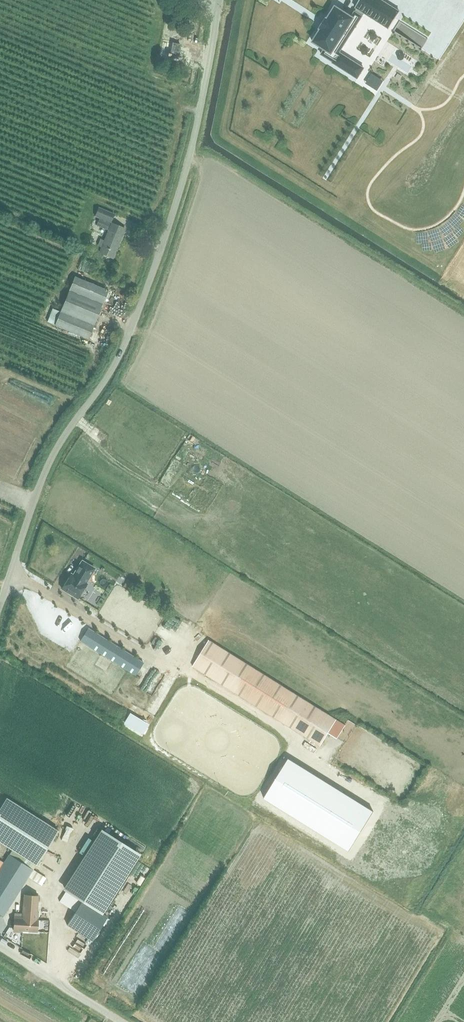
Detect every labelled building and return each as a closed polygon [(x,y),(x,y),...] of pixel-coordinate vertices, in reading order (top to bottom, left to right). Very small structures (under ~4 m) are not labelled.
[(355,7),(358,9),(364,13),(389,29),(394,31),(400,21),(396,18),(400,12),(381,0),(360,0),(355,7)] [(313,41),(313,42),(314,43),(314,42),(325,49),(322,54),(333,62),(333,63),(358,78),(364,68),(340,53),(363,17),(362,16),(364,13),(358,9),(356,12),(355,12),(352,17),(336,7),(337,7),(336,6),(335,7),(328,19),(327,19),(327,18),(326,18),(326,19),(320,28),(319,29),(320,29),(321,29),(314,41),(313,41)] [(179,59),(182,44),(173,43),(171,53),(168,52),(168,55),(171,56),(170,57),(179,59)] [(278,61),(280,54),(273,52),(271,59),(278,61)] [(95,216),(111,223),(115,213),(99,207),(95,216)] [(108,230),(111,224),(99,219),(97,226),(108,230)] [(114,258),(125,229),(114,224),(107,241),(101,239),(99,245),(103,247),(101,253),(114,258)] [(47,322),(56,325),(89,339),(109,291),(76,277),(61,312),(53,308),(47,322)] [(71,573),(62,588),(78,598),(87,583),(86,582),(94,568),(82,560),(73,575),(71,573)] [(136,675),(144,663),(88,628),(81,641),(136,675)] [(321,746),(337,720),(209,640),(193,666),(321,746)] [(374,812),(289,759),(264,798),(349,851),(374,812)] [(36,864),(58,830),(7,797),(0,808),(0,841),(36,864)] [(101,829),(65,886),(104,911),(140,854),(101,829)] [(33,869),(9,854),(4,863),(0,869),(0,915),(3,917),(28,877),(33,869)] [(33,869),(28,877),(41,885),(45,877),(33,869)] [(75,911),(82,901),(66,891),(59,901),(75,911)] [(37,931),(39,912),(37,912),(38,895),(24,894),(23,913),(14,913),(13,930),(37,931)] [(92,941),(107,917),(82,901),(67,925),(92,941)]
